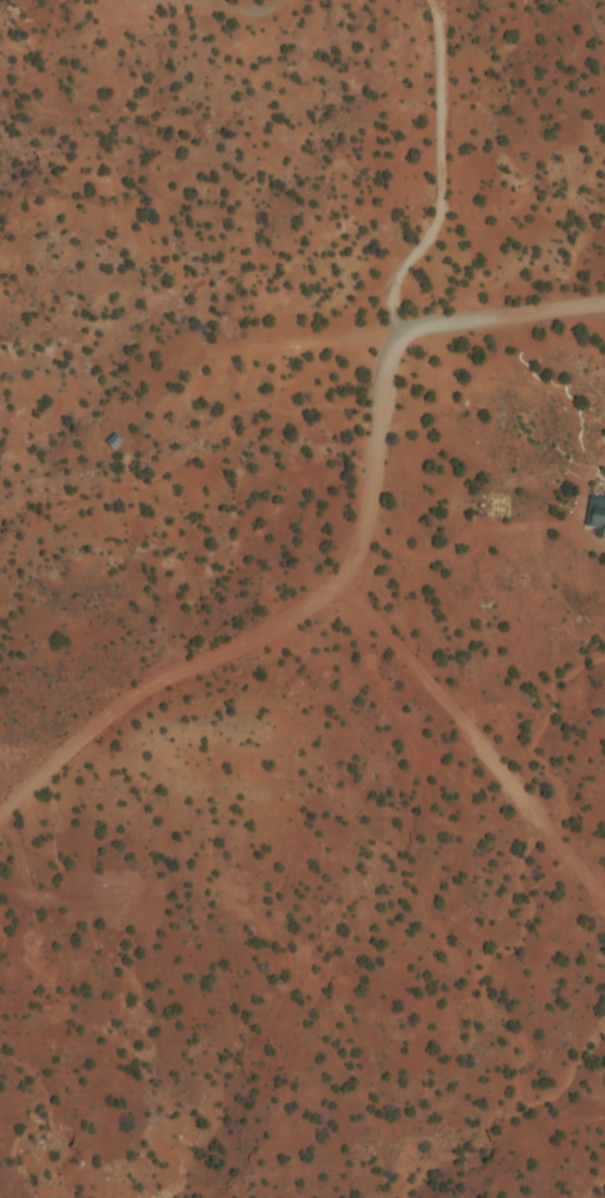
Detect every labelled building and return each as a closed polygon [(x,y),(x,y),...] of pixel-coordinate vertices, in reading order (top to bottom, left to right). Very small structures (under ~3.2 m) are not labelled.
[(110,442),(115,449),(123,443),(118,437),(110,442)] [(604,530),(604,499),(593,498),(590,528),(604,530)]
